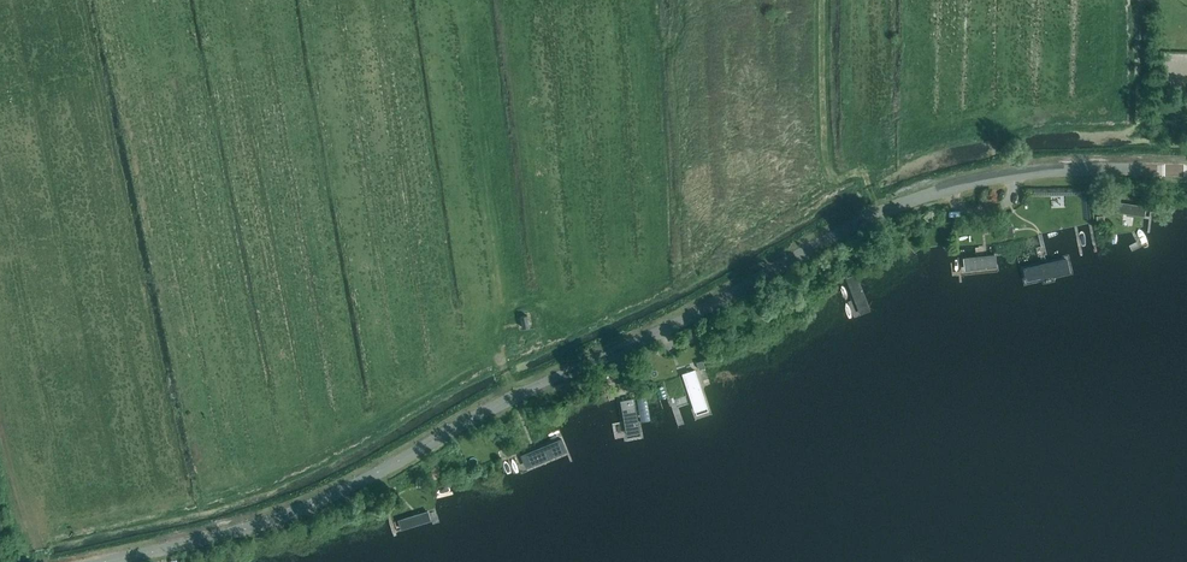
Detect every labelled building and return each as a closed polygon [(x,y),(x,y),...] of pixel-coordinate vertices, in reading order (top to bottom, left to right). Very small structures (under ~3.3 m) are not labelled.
[(1113,214),(1149,218),(1150,207),(1115,203),(1113,214)] [(1014,236),(1012,225),(1004,226),(1006,238),(1014,236)] [(934,280),(945,279),(943,251),(932,252),(934,280)] [(953,277),(998,272),(997,256),(951,261),(953,277)] [(1025,287),(1073,276),(1068,256),(1020,267),(1025,287)] [(853,319),(871,312),(856,271),(838,278),(853,319)] [(520,315),(522,328),(529,327),(528,314),(520,315)] [(695,419),(711,415),(698,371),(682,376),(695,419)] [(625,440),(641,438),(634,399),(618,402),(625,440)] [(508,445),(504,437),(499,440),(502,447),(508,445)] [(526,473),(568,456),(561,440),(519,457),(526,473)] [(440,520),(436,509),(397,521),(401,532),(440,520)]
